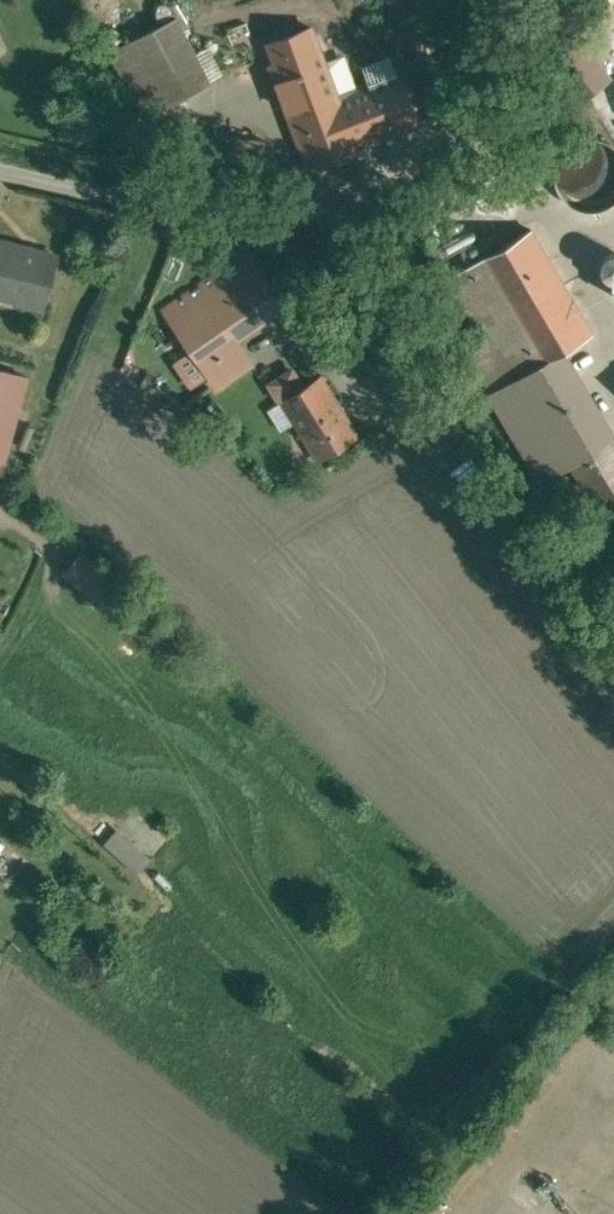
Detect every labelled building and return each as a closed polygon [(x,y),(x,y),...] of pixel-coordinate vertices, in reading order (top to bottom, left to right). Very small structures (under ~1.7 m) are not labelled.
[(613,78),(555,10),(533,30),(590,98),(613,78)] [(177,16),(110,50),(143,116),(211,81),(177,16)] [(313,26),(271,42),(284,77),(278,80),(290,112),(339,93),(313,26)] [(339,93),(290,112),(311,166),(367,145),(366,143),(422,122),(401,70),(339,93)] [(265,140),(214,133),(207,175),(258,183),(265,140)] [(593,136),(584,137),(575,141),(567,147),(561,155),(557,164),(556,173),(558,183),(561,192),(567,200),(575,206),(584,209),(594,210),(604,209),(613,205),(613,204),(613,142),(612,141),(603,137),(593,136)] [(533,228),(452,275),(488,336),(514,379),(549,359),(594,332),(533,228)] [(0,236),(0,286),(23,292),(22,295),(48,302),(61,252),(0,236)] [(251,251),(167,309),(219,385),(253,361),(228,323),(275,291),(251,251)] [(603,264),(601,267),(600,270),(601,273),(602,276),(604,278),(607,280),(610,280),(613,280),(613,279),(613,262),(612,261),(609,261),(606,262),(603,264)] [(549,359),(514,379),(488,336),(469,347),(540,467),(594,435),(549,359)] [(0,366),(0,467),(3,468),(30,375),(0,366)] [(327,378),(307,390),(296,372),(276,384),(323,460),(363,436),(327,378)] [(573,463),(613,533),(613,439),(573,463)] [(111,581),(88,559),(76,572),(99,594),(111,581)] [(105,842),(140,873),(155,856),(119,826),(105,842)]
